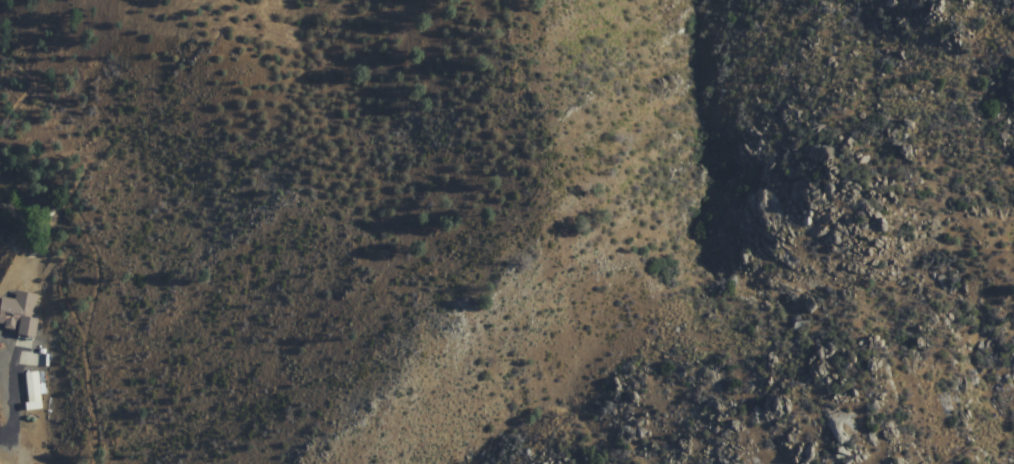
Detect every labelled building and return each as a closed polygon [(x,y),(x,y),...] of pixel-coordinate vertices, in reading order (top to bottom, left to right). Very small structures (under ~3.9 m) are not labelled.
[(17,292),(16,300),(3,299),(0,320),(0,328),(20,330),(19,338),(34,340),(41,295),(17,292)] [(28,394),(41,394),(41,373),(28,373),(28,394)]
